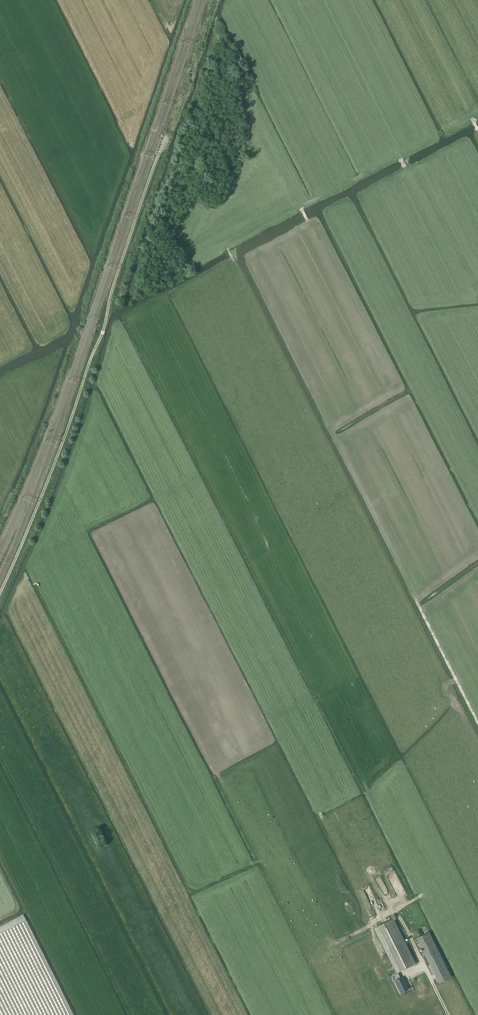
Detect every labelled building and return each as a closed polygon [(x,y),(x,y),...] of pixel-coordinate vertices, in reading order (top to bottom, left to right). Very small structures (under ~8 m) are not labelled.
[(396,973),(398,972),(415,963),(393,919),(374,928),(396,973)] [(438,983),(450,977),(428,932),(415,938),(438,983)] [(408,989),(405,984),(402,978),(400,979),(398,973),(398,972),(396,973),(396,974),(394,975),(397,980),(394,982),(400,993),(408,989)]
